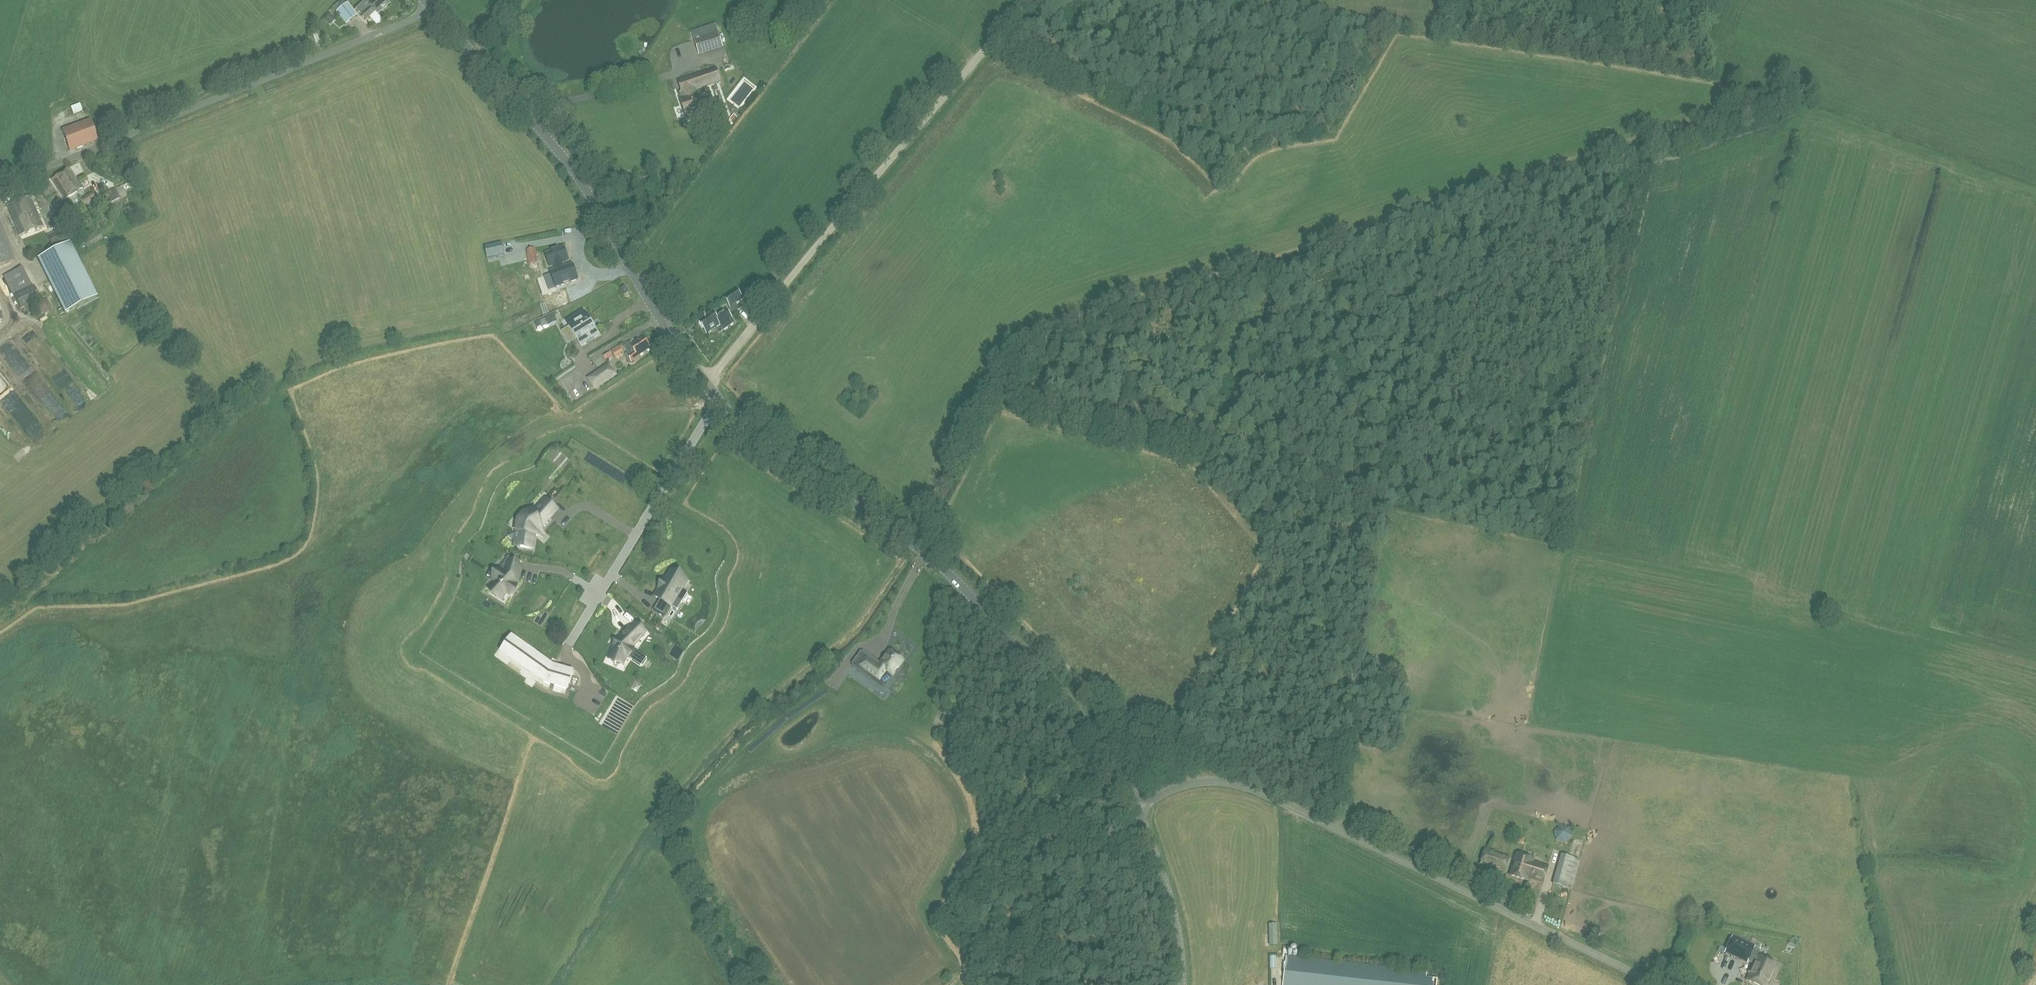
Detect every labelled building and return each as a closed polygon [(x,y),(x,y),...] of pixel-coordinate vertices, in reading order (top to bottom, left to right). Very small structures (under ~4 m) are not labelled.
[(386,0),(366,0),(356,9),(365,20),(375,12),(377,14),(389,3),(386,0)] [(346,23),(357,14),(348,3),(337,12),(346,23)] [(329,14),(324,21),(330,26),(335,19),(329,14)] [(693,29),(696,39),(719,32),(716,21),(693,29)] [(326,39),(324,33),(320,34),(320,33),(313,35),(314,37),(308,39),(310,46),(316,45),(315,44),(322,42),(322,40),(326,39)] [(699,53),(722,46),(719,34),(695,42),(699,53)] [(695,93),(693,90),(720,80),(716,68),(678,81),(684,97),(679,98),(687,121),(701,117),(699,112),(714,107),(708,89),(695,93)] [(745,79),(731,98),(741,106),(755,86),(745,79)] [(70,151),(98,142),(91,121),(63,131),(70,151)] [(72,166),(77,175),(86,171),(81,162),(72,166)] [(65,200),(82,188),(69,167),(51,179),(65,200)] [(102,207),(120,197),(116,188),(98,197),(100,202),(102,207)] [(89,203),(95,199),(91,192),(80,199),(85,206),(89,203)] [(20,236),(42,227),(29,197),(7,206),(20,236)] [(95,199),(89,203),(91,208),(100,202),(98,197),(95,199)] [(132,204),(123,208),(126,213),(134,208),(132,204)] [(14,260),(0,224),(0,265),(14,260)] [(53,248),(68,240),(62,228),(47,235),(53,248)] [(83,239),(84,242),(88,248),(99,242),(93,233),(83,239)] [(509,258),(517,257),(515,240),(507,241),(509,258)] [(70,243),(37,260),(43,272),(64,313),(75,308),(97,297),(79,261),(76,255),(70,243)] [(498,244),(487,246),(491,261),(501,259),(498,244)] [(564,247),(545,253),(550,268),(553,267),(554,271),(550,272),(556,289),(579,281),(573,264),(567,266),(566,263),(569,262),(564,247)] [(529,264),(538,263),(535,248),(526,250),(529,264)] [(32,287),(22,267),(3,276),(14,296),(21,309),(25,307),(28,314),(35,310),(32,304),(41,299),(34,287),(32,287)] [(736,290),(725,298),(735,313),(740,309),(736,303),(742,299),(740,295),(736,291),(736,290)] [(38,301),(35,308),(40,314),(47,313),(50,306),(45,300),(38,301)] [(595,329),(587,315),(583,309),(567,319),(570,325),(577,339),(578,339),(581,344),(586,341),(587,343),(588,343),(587,341),(593,337),(594,339),(594,338),(593,337),(598,334),(595,329)] [(732,318),(726,310),(715,317),(712,313),(699,322),(707,333),(719,324),(721,326),(732,318)] [(529,323),(541,318),(539,312),(527,317),(529,323)] [(545,318),(549,325),(557,321),(554,314),(545,318)] [(627,316),(631,327),(638,324),(634,314),(627,316)] [(624,347),(628,353),(627,354),(632,362),(641,356),(640,355),(651,348),(644,337),(633,344),(632,342),(624,347)] [(610,353),(603,358),(606,362),(613,357),(610,353)] [(609,366),(599,372),(606,384),(616,378),(609,366)] [(567,368),(554,376),(557,382),(570,374),(567,368)] [(599,372),(589,379),(596,391),(606,384),(599,372)] [(518,528),(512,540),(512,543),(515,546),(523,544),(528,532),(535,528),(534,521),(552,505),(547,497),(538,496),(525,515),(515,519),(518,528)] [(519,563),(502,561),(501,570),(491,573),(492,582),(495,585),(489,595),(497,608),(511,609),(515,602),(518,606),(525,601),(522,593),(528,572),(519,563)] [(682,589),(686,582),(687,581),(672,572),(674,568),(673,568),(665,581),(660,589),(656,597),(677,610),(682,602),(676,598),(682,589)] [(614,648),(609,659),(615,662),(614,662),(616,663),(617,663),(622,665),(624,662),(626,656),(629,658),(634,649),(632,648),(638,641),(638,640),(645,632),(641,628),(642,628),(640,626),(640,627),(636,623),(628,631),(628,630),(619,640),(619,639),(613,648),(614,648)] [(549,665),(540,658),(521,644),(516,641),(516,642),(513,646),(512,646),(511,648),(508,653),(524,665),(523,666),(531,672),(532,670),(540,676),(539,677),(544,681),(543,681),(546,683),(566,689),(567,686),(566,686),(569,675),(556,671),(557,669),(553,668),(549,665)] [(865,655),(859,664),(880,679),(890,685),(892,683),(897,676),(894,674),(900,665),(899,665),(902,660),(889,651),(879,665),(865,655)] [(1562,841),(1570,834),(1565,829),(1557,835),(1562,841)] [(1505,871),(1508,858),(1485,851),(1481,864),(1505,871)] [(1543,881),(1547,867),(1531,862),(1532,859),(1517,854),(1510,875),(1525,880),(1526,876),(1543,881)] [(1571,889),(1579,860),(1561,855),(1553,884),(1571,889)] [(1733,936),(1726,952),(1747,962),(1754,946),(1733,936)] [(1426,972),(1286,956),(1283,984),(1425,984),(1426,972)] [(1747,980),(1758,984),(1768,984),(1777,966),(1758,957),(1747,980)]
